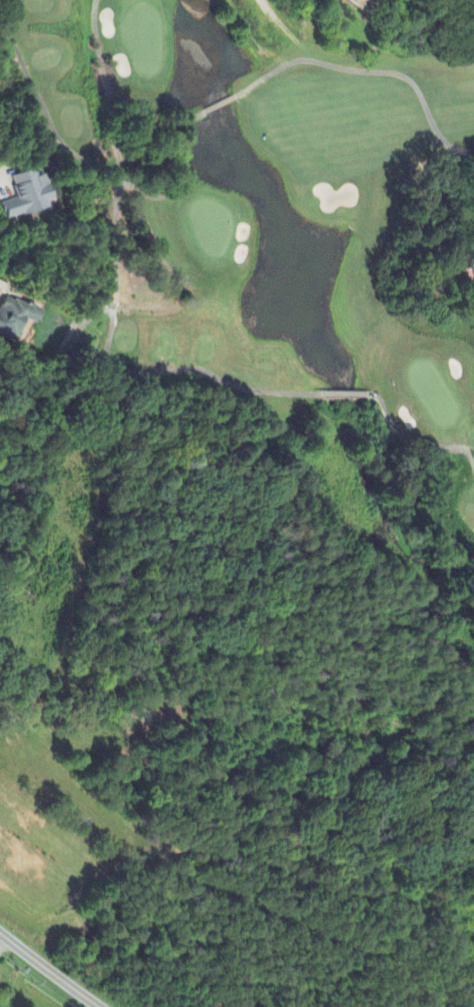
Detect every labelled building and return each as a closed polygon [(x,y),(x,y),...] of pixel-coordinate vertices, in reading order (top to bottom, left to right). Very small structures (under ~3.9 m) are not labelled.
[(356,12),(369,0),(344,0),(356,12)] [(18,199),(3,204),(8,220),(52,206),(43,176),(36,178),(34,170),(11,177),(18,199)] [(465,267),(473,287),(473,264),(465,267)] [(21,344),(23,336),(20,335),(25,322),(35,325),(40,311),(5,298),(0,311),(0,336),(21,344)]
